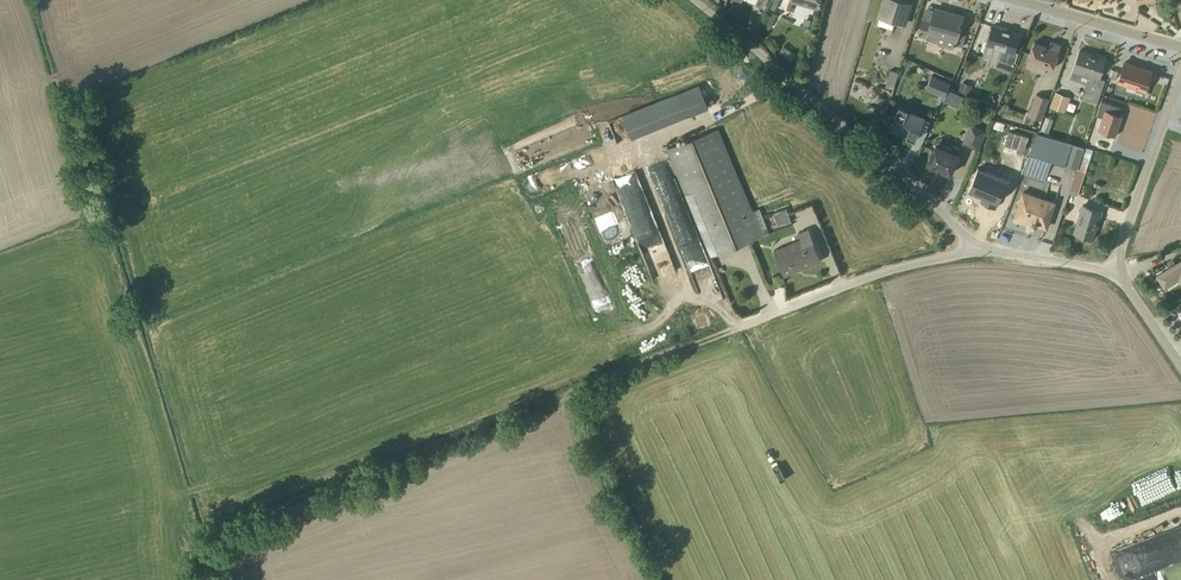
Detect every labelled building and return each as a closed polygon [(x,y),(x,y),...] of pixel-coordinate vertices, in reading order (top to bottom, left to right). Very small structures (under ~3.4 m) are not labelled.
[(755,6),(756,5),(765,8),(769,0),(757,0),(756,2),(749,0),(739,0),(755,6)] [(770,7),(780,12),(782,7),(776,5),(778,0),(774,0),(770,7)] [(904,24),(910,4),(900,1),(899,2),(891,0),(883,0),(878,16),(879,17),(877,23),(892,28),(894,21),(904,24)] [(927,35),(926,37),(952,45),(953,43),(962,45),(966,34),(958,31),(963,15),(935,7),(934,9),(925,6),(918,33),(927,35)] [(776,14),(767,10),(760,24),(771,30),(776,20),(774,19),(776,14)] [(750,22),(741,16),(736,24),(745,30),(750,22)] [(993,24),(981,57),(997,62),(999,60),(1013,65),(1018,53),(1014,51),(1019,35),(1001,29),(1001,27),(993,24)] [(1027,58),(1024,66),(1044,73),(1046,68),(1051,69),(1061,44),(1050,41),(1048,46),(1034,41),(1033,44),(1031,43),(1027,57),(1027,58)] [(1105,58),(1080,50),(1070,78),(1086,83),(1081,97),(1097,103),(1105,80),(1099,78),(1105,58)] [(1012,67),(998,62),(995,68),(1009,74),(1012,67)] [(1111,68),(1108,77),(1117,80),(1114,88),(1142,97),(1151,71),(1124,62),(1121,72),(1111,68)] [(898,71),(890,69),(885,85),(893,88),(898,71)] [(950,82),(932,74),(926,87),(944,95),(950,82)] [(971,85),(962,81),(958,90),(968,94),(971,85)] [(631,139),(708,108),(698,84),(622,116),(631,139)] [(905,86),(899,84),(895,97),(901,99),(905,86)] [(962,96),(948,90),(943,100),(957,107),(962,96)] [(1055,91),(1049,106),(1065,112),(1070,97),(1055,91)] [(1035,94),(1028,115),(1041,119),(1049,98),(1035,94)] [(1121,108),(1101,101),(1096,114),(1103,117),(1098,130),(1115,135),(1121,115),(1119,114),(1121,108)] [(925,117),(899,105),(888,129),(914,140),(925,117)] [(1040,129),(1048,132),(1053,119),(1045,116),(1040,129)] [(978,149),(986,131),(970,123),(961,142),(978,149)] [(751,212),(718,128),(667,148),(710,258),(769,234),(759,209),(751,212)] [(1063,152),(1066,140),(1037,132),(1033,144),(1047,148),(1063,152)] [(1031,139),(1024,136),(1019,149),(1025,152),(1031,139)] [(961,148),(937,138),(935,143),(934,142),(928,156),(929,157),(926,163),(950,174),(959,153),(961,148)] [(1084,147),(1071,143),(1064,165),(1076,169),(1084,147)] [(1069,193),(1076,196),(1092,150),(1084,147),(1069,193)] [(1051,161),(1029,153),(1022,174),(1043,182),(1051,161)] [(983,195),(980,201),(995,208),(1008,180),(977,167),(968,189),(979,194),(979,193),(983,195)] [(530,191),(560,187),(558,172),(532,176),(533,183),(529,184),(530,191)] [(1014,219),(1014,220),(1023,223),(1024,223),(1024,222),(1025,219),(1031,221),(1030,223),(1030,224),(1031,225),(1032,226),(1033,226),(1034,226),(1035,226),(1035,225),(1036,224),(1046,227),(1055,201),(1023,191),(1014,218),(1014,219)] [(600,202),(609,240),(626,236),(618,198),(600,202)] [(1074,232),(1091,238),(1097,219),(1098,220),(1101,211),(1078,204),(1075,213),(1080,214),(1074,232)] [(651,281),(675,272),(651,208),(627,217),(651,281)] [(772,213),(778,227),(791,221),(786,208),(772,213)] [(821,260),(808,228),(798,232),(800,239),(774,250),(784,276),(821,260)] [(1157,276),(1164,288),(1178,279),(1180,285),(1180,261),(1157,276)] [(1163,534),(1174,563),(1138,577),(1140,579),(1180,579),(1180,527),(1163,534)]
